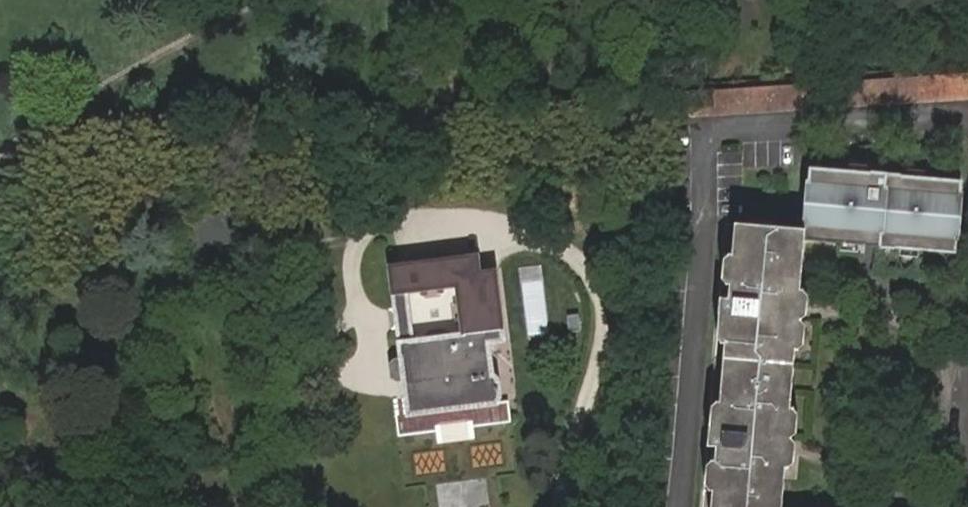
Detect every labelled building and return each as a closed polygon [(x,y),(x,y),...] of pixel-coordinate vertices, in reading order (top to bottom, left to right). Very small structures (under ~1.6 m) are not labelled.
[(917,77),(918,100),(967,97),(967,74),(917,77)] [(917,77),(688,92),(689,114),(918,100),(917,77)] [(795,353),(801,348),(802,329),(798,324),(803,319),(804,299),(798,295),(802,240),(957,254),(963,183),(807,169),(802,232),(732,226),(708,506),(780,506),(783,473),(793,467),(794,447),(789,441),(796,436),(796,417),(790,413),(795,353)] [(231,239),(227,215),(191,221),(196,245),(231,239)] [(388,267),(391,297),(456,289),(462,337),(398,346),(407,419),(495,408),(495,405),(497,400),(495,381),(492,377),(488,343),(503,340),(493,271),(480,273),(477,256),(388,267)]
